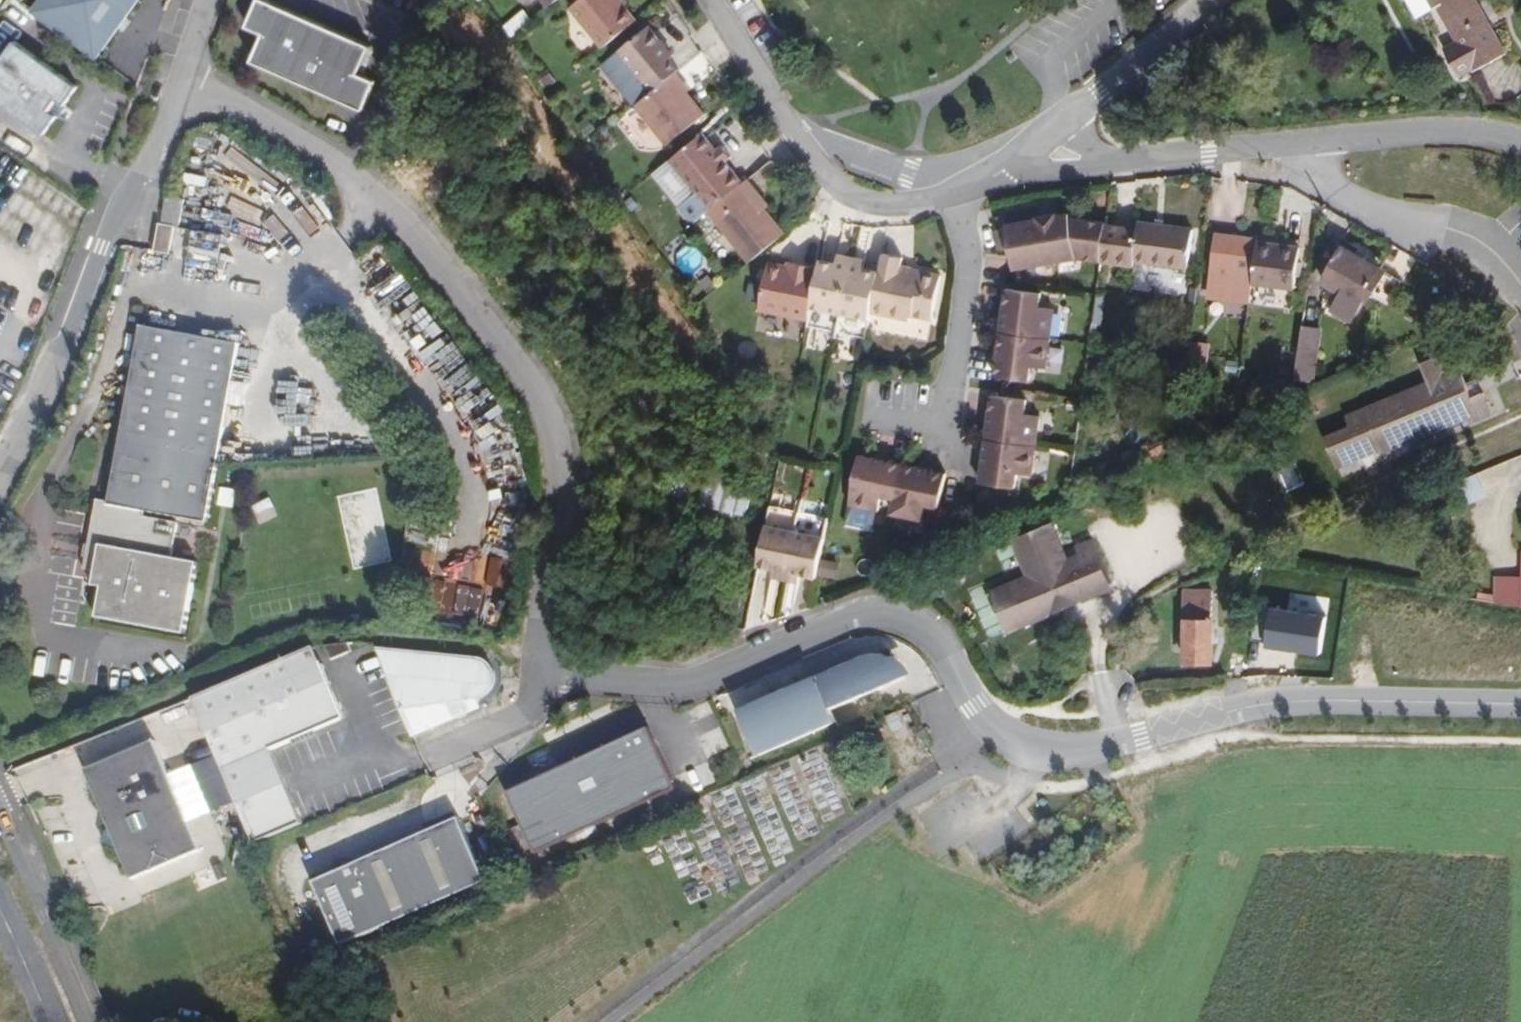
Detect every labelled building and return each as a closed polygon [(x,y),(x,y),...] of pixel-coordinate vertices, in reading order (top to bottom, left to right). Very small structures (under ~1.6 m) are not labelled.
[(139,0),(39,0),(31,11),(97,59),(139,0)] [(267,0),(259,0),(247,26),(264,33),(252,62),(289,78),(293,69),(298,77),(320,86),(330,85),(334,97),(364,110),(377,80),(360,73),(372,46),(267,0)] [(571,7),(603,46),(637,19),(625,5),(622,0),(580,0),(571,7)] [(1430,0),(1407,0),(1417,18),(1434,8),(1430,0)] [(1478,0),(1430,0),(1434,8),(1438,6),(1457,41),(1444,48),(1460,77),(1473,69),(1474,72),(1507,53),(1478,0)] [(671,58),(675,55),(650,24),(611,57),(632,82),(627,85),(640,100),(676,71),(679,68),(671,58)] [(15,41),(0,61),(0,103),(43,134),(79,86),(15,41)] [(632,82),(611,57),(606,61),(627,85),(632,82)] [(298,77),(293,69),(289,78),(334,97),(330,85),(320,86),(298,77)] [(685,83),(676,71),(640,100),(635,104),(669,144),(706,114),(687,92),(684,95),(679,89),(682,85),(685,83)] [(687,92),(682,85),(679,89),(684,95),(687,92)] [(727,162),(717,148),(703,131),(669,159),(692,187),(689,189),(693,195),(678,208),(691,223),(708,210),(743,181),(727,162)] [(732,158),(722,145),(717,148),(727,162),(732,158)] [(784,231),(765,208),(769,206),(747,178),(743,181),(708,210),(748,261),(784,231)] [(179,228),(184,200),(167,197),(161,225),(160,225),(154,252),(170,255),(175,228),(179,228)] [(1102,259),(1107,221),(1071,216),(1071,212),(1007,221),(1008,224),(996,226),(999,246),(1011,245),(1014,265),(1078,256),(1102,259)] [(1106,225),(1102,261),(1134,265),(1135,260),(1188,268),(1193,230),(1138,223),(1137,229),(1106,225)] [(218,264),(223,236),(194,231),(189,258),(218,264)] [(1252,283),(1258,242),(1258,239),(1217,233),(1212,270),(1214,271),(1210,299),(1250,305),(1252,283)] [(1294,289),(1300,248),(1258,242),(1252,283),(1294,289)] [(1350,319),(1380,267),(1365,259),(1354,253),(1341,246),(1322,281),(1335,289),(1341,292),(1332,309),(1350,319)] [(1368,254),(1357,248),(1354,253),(1365,259),(1368,254)] [(932,320),(941,275),(901,267),(903,257),(884,253),(880,272),(871,312),(904,319),(910,315),(932,320)] [(871,312),(880,272),(863,268),(864,264),(838,259),(837,264),(819,260),(817,267),(807,319),(805,326),(866,339),(871,312)] [(807,319),(817,267),(800,263),(799,268),(786,265),(767,262),(757,309),(807,319)] [(1007,287),(996,373),(1030,378),(1032,364),(1047,366),(1055,307),(1040,305),(1042,291),(1007,287)] [(1332,309),(1341,292),(1335,289),(1326,305),(1332,309)] [(1508,303),(1498,294),(1494,298),(1503,305),(1513,314),(1516,311),(1508,303)] [(207,523),(240,344),(141,326),(108,503),(97,500),(87,560),(88,560),(87,566),(92,571),(96,571),(94,586),(102,587),(96,618),(185,634),(198,562),(161,555),(138,551),(141,530),(145,511),(207,523)] [(1313,381),(1320,329),(1302,326),(1294,378),(1313,381)] [(1432,383),(1351,419),(1355,430),(1330,441),(1342,469),(1388,449),(1389,453),(1466,417),(1469,425),(1496,412),(1485,390),(1475,395),(1470,382),(1464,368),(1453,373),(1444,354),(1423,364),(1432,383)] [(1479,378),(1470,382),(1475,395),(1485,390),(1479,378)] [(1028,398),(993,393),(981,479),(1016,484),(1018,470),(1032,472),(1040,414),(1026,411),(1028,398)] [(894,499),(901,465),(857,456),(847,505),(877,510),(880,496),(894,499)] [(1304,485),(1291,458),(1273,466),(1286,493),(1304,485)] [(945,473),(901,465),(894,499),(891,513),(921,520),(924,505),(937,508),(945,473)] [(756,487),(681,468),(673,498),(749,516),(756,487)] [(1485,498),(1476,474),(1475,475),(1459,481),(1455,482),(1464,506),(1466,505),(1485,498)] [(377,491),(337,500),(352,568),(392,559),(377,491)] [(829,518),(769,505),(765,526),(757,565),(773,568),(772,573),(785,575),(799,578),(800,574),(816,578),(824,538),(829,518)] [(1068,558),(1052,521),(1012,539),(1027,574),(1028,576),(990,592),(1007,633),(1049,615),(1059,611),(1054,599),(1067,594),(1070,600),(1111,583),(1094,539),(1076,547),(1080,554),(1069,559),(1068,560),(1068,558)] [(161,555),(165,534),(141,530),(138,551),(161,555)] [(450,567),(452,539),(411,536),(409,564),(450,567)] [(505,624),(515,560),(489,555),(484,585),(435,577),(429,612),(505,624)] [(1070,600),(1067,594),(1054,599),(1059,611),(1082,602),(1114,589),(1111,583),(1070,600)] [(1497,586),(1496,602),(1520,606),(1520,587),(1497,586)] [(1212,610),(1212,590),(1184,590),(1184,621),(1187,621),(1186,661),(1211,661),(1212,620),(1202,620),(1202,610),(1212,610)] [(1322,655),(1328,615),(1272,608),(1267,648),(1322,655)] [(1212,620),(1212,610),(1202,610),(1202,620),(1212,620)] [(352,651),(348,644),(324,647),(330,661),(352,651)] [(495,684),(495,682),(496,680),(496,676),(495,673),(494,671),(493,669),(492,667),(490,664),(487,662),(484,660),(481,658),(477,658),(473,657),(376,648),(402,710),(423,712),(431,731),(482,709),(479,699),(481,698),(484,698),(487,696),(489,694),(491,691),(493,689),(494,688),(495,684)] [(323,663),(317,649),(305,654),(311,668),(323,663)] [(320,730),(340,723),(343,712),(333,685),(335,685),(327,666),(324,667),(323,663),(311,668),(305,654),(194,698),(252,844),(304,823),(274,750),(295,741),(295,740),(293,738),(320,728),(320,730)] [(861,658),(860,658),(739,710),(744,722),(737,726),(751,758),(836,721),(831,708),(885,685),(882,678),(901,670),(896,658),(895,657),(892,656),(889,655),(886,655),(883,655),(879,654),(877,654),(874,654),(870,655),(867,655),(864,656),(861,658)] [(431,731),(423,712),(402,710),(414,738),(431,731)] [(295,740),(320,730),(320,728),(293,738),(295,740)] [(649,733),(510,794),(536,852),(675,791),(649,733)] [(201,851),(155,741),(85,770),(132,880),(201,851)] [(340,947),(487,882),(459,818),(312,882),(340,947)]
